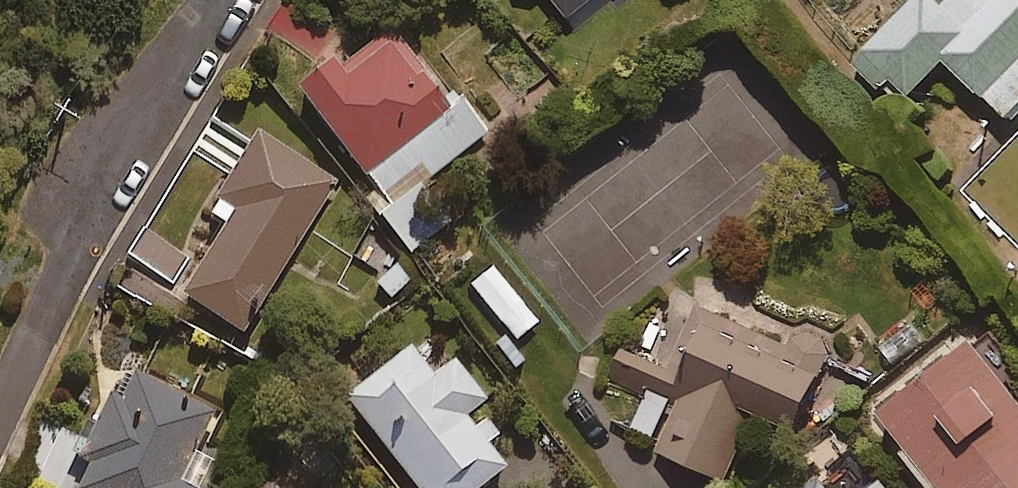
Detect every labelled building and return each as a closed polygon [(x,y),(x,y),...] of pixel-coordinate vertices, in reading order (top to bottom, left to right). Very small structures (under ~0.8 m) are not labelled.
[(567,15),(585,0),(554,0),(567,15)] [(996,121),(1017,101),(1017,0),(924,0),(876,45),(926,98),(952,74),(996,121)] [(423,183),(488,129),(456,90),(447,97),(387,25),(336,67),(324,53),(286,84),(373,188),(361,198),(398,242),(423,183)] [(333,178),(250,127),(199,210),(218,222),(176,290),(241,329),(333,178)] [(139,222),(121,249),(171,283),(189,257),(139,222)] [(829,342),(703,280),(692,302),(676,294),(661,324),(673,330),(658,360),(624,343),(608,375),(644,392),(627,426),(722,472),(752,410),(787,427),(829,342)] [(895,442),(932,487),(1017,487),(1017,393),(965,327),(872,401),(902,437),(895,442)] [(500,463),(484,443),(497,433),(482,415),(472,423),(462,410),(482,394),(449,353),(428,371),(404,342),(339,394),(415,487),(468,487),(500,463)] [(124,365),(109,392),(104,390),(70,451),(80,457),(67,482),(78,487),(206,487),(219,464),(191,449),(211,413),(124,365)] [(789,487),(838,487),(820,465),(789,487)] [(879,469),(852,487),(893,487),(879,469)]
